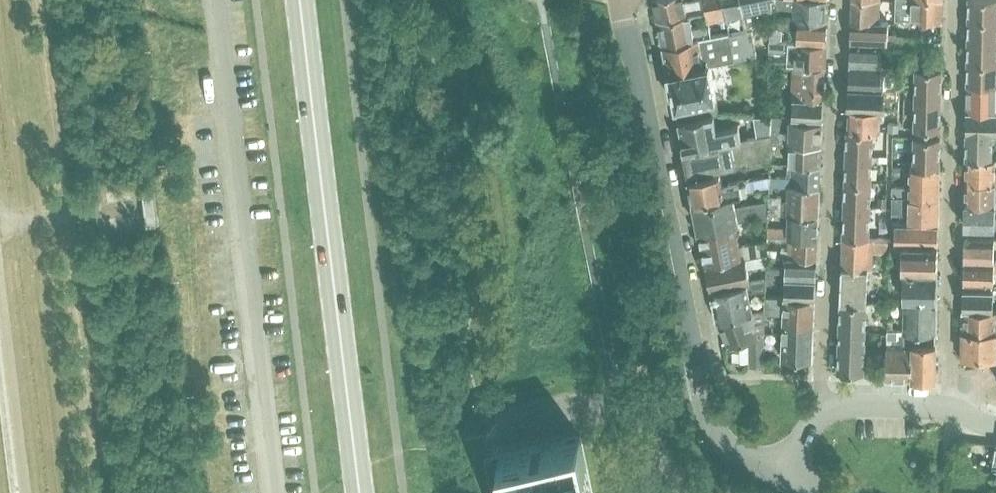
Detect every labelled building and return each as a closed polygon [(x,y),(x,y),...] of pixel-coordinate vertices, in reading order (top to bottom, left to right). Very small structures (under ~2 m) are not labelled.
[(658,18),(689,12),(706,8),(705,0),(699,0),(699,1),(687,3),(686,0),(655,0),(658,18)] [(706,8),(708,22),(726,18),(723,0),(705,0),(706,8)] [(741,0),(723,0),(726,18),(729,31),(746,27),(741,0)] [(751,26),(760,24),(757,7),(761,6),(760,0),(741,0),(746,27),(751,26)] [(773,4),(787,5),(788,7),(794,8),(794,19),(828,20),(828,0),(773,0),(773,4)] [(852,20),(880,21),(881,0),(852,0),(852,20)] [(910,18),(943,19),(943,0),(896,0),(896,1),(896,8),(896,17),(910,18)] [(969,16),(995,17),(995,0),(969,0),(969,16)] [(658,18),(663,43),(711,34),(708,22),(692,25),(689,12),(658,18)] [(968,38),(995,39),(995,17),(969,16),(968,38)] [(828,20),(794,19),(772,18),(771,40),(782,40),(783,26),(799,27),(798,41),(827,42),(828,20)] [(852,20),(850,42),(886,43),(887,43),(895,43),(895,36),(895,32),(887,31),(888,21),(880,21),(852,20)] [(663,43),(669,70),(703,64),(710,62),(757,53),(751,26),(746,27),(729,31),(711,34),(663,43)] [(968,60),(995,61),(995,39),(968,38),(968,60)] [(827,42),(798,41),(782,40),(771,40),(770,50),(789,51),(788,58),(788,63),(794,63),(826,65),(827,42)] [(850,42),(850,64),(881,65),(912,66),(912,58),(882,57),(883,47),(886,47),(886,43),(850,42)] [(995,82),(995,61),(968,60),(967,82),(995,82)] [(703,64),(669,70),(678,119),(703,114),(714,112),(719,111),(711,67),(710,62),(703,64)] [(793,96),(824,97),(824,89),(826,65),(794,63),(793,96)] [(850,64),(849,86),(879,87),(880,87),(881,65),(850,64)] [(942,67),(916,67),(915,97),(941,97),(942,67)] [(967,109),(995,110),(995,82),(967,82),(967,109)] [(849,86),(848,106),(881,107),(898,108),(898,98),(891,97),(892,88),(880,87),(879,87),(849,86)] [(824,97),(793,96),(792,96),(791,112),(787,112),(787,115),(823,117),(824,97)] [(941,97),(915,97),(915,127),(941,127),(941,97)] [(847,128),(873,129),(880,130),(881,107),(848,106),(847,128)] [(967,122),(968,122),(995,123),(995,112),(968,111),(968,112),(967,112),(967,122)] [(684,148),(742,137),(739,123),(717,127),(714,112),(706,114),(678,119),(682,138),(682,139),(684,148)] [(772,142),(786,143),(823,144),(824,122),(791,120),(790,132),(782,132),(782,115),(775,115),(773,131),(772,142)] [(966,140),(992,140),(992,133),(995,133),(995,123),(968,122),(967,122),(966,140)] [(872,156),(873,129),(847,128),(846,154),(872,156)] [(771,155),(772,142),(773,131),(742,137),(684,148),(688,171),(771,155)] [(914,134),(914,165),(940,166),(940,135),(914,134)] [(966,140),(966,157),(992,158),(992,140),(966,140)] [(789,164),(822,165),(823,144),(786,143),(786,147),(790,147),(789,164)] [(845,179),(871,180),(872,156),(846,154),(845,179)] [(965,180),(995,180),(995,171),(995,163),(995,158),(992,158),(966,157),(965,180)] [(774,184),(786,186),(821,188),(822,165),(789,164),(789,177),(772,176),(774,184)] [(892,185),(892,195),(939,196),(940,166),(914,165),(910,165),(909,187),(905,187),(905,185),(892,185)] [(693,200),(774,184),(772,176),(772,173),(723,182),(720,169),(688,176),(693,200)] [(844,209),(870,210),(871,180),(845,179),(844,209)] [(965,202),(993,202),(993,189),(995,189),(995,180),(965,180),(965,202)] [(780,198),(771,198),(770,214),(789,215),(819,216),(821,188),(786,186),(785,191),(789,192),(788,202),(780,201),(780,198)] [(151,188),(141,189),(145,225),(155,224),(151,188)] [(939,196),(892,195),(892,210),(904,211),(904,206),(909,206),(908,218),(939,219),(939,196)] [(695,203),(699,227),(735,221),(770,214),(771,198),(736,205),(734,196),(695,203)] [(965,202),(965,225),(995,226),(995,214),(994,214),(995,202),(993,202),(965,202)] [(843,236),(869,237),(870,210),(844,209),(843,236)] [(819,216),(789,215),(789,226),(769,225),(768,235),(788,236),(788,238),(818,239),(819,216)] [(699,227),(706,263),(742,256),(735,221),(699,227)] [(903,242),(938,243),(939,223),(895,222),(895,242),(903,242)] [(873,250),(891,251),(891,242),(891,238),(869,237),(843,236),(842,265),(868,267),(872,267),(873,250)] [(964,259),(995,260),(995,256),(993,256),(993,243),(995,243),(995,238),(967,237),(964,241),(964,259)] [(751,254),(769,250),(769,238),(749,242),(751,254)] [(781,258),(788,258),(817,259),(818,239),(788,238),(788,248),(781,248),(781,258)] [(903,242),(902,269),(938,269),(938,243),(903,242)] [(706,263),(711,288),(751,281),(748,265),(762,262),(761,267),(769,265),(769,258),(769,250),(751,254),(742,256),(706,263)] [(769,277),(788,277),(816,279),(817,259),(788,258),(788,267),(769,267),(769,277)] [(963,288),(993,288),(994,271),(995,271),(995,260),(964,259),(963,288)] [(840,299),(866,300),(868,267),(842,265),(840,299)] [(904,281),(904,296),(937,295),(938,269),(890,269),(889,281),(904,281)] [(711,288),(717,318),(753,310),(749,288),(768,284),(768,277),(751,281),(711,288)] [(788,277),(787,298),(815,299),(816,279),(788,277)] [(963,288),(963,308),(993,309),(993,288),(963,288)] [(903,330),(912,330),(937,330),(937,295),(904,296),(903,330)] [(768,297),(767,308),(767,314),(785,314),(785,318),(781,318),(781,322),(785,322),(783,359),(812,360),(815,299),(787,298),(768,297)] [(865,336),(866,300),(840,299),(839,335),(865,336)] [(753,310),(717,318),(720,325),(721,325),(728,341),(750,336),(751,364),(765,364),(767,314),(767,308),(753,310)] [(962,330),(995,331),(995,309),(993,309),(963,308),(962,330)] [(885,378),(912,378),(912,330),(903,330),(903,344),(906,344),(906,346),(886,346),(885,378)] [(912,330),(912,378),(931,378),(936,373),(937,330),(912,330)] [(962,330),(962,356),(962,359),(966,366),(978,362),(978,355),(995,356),(995,331),(962,330)] [(864,371),(865,336),(839,335),(838,370),(864,371)] [(581,436),(499,454),(508,492),(593,492),(581,436)]
